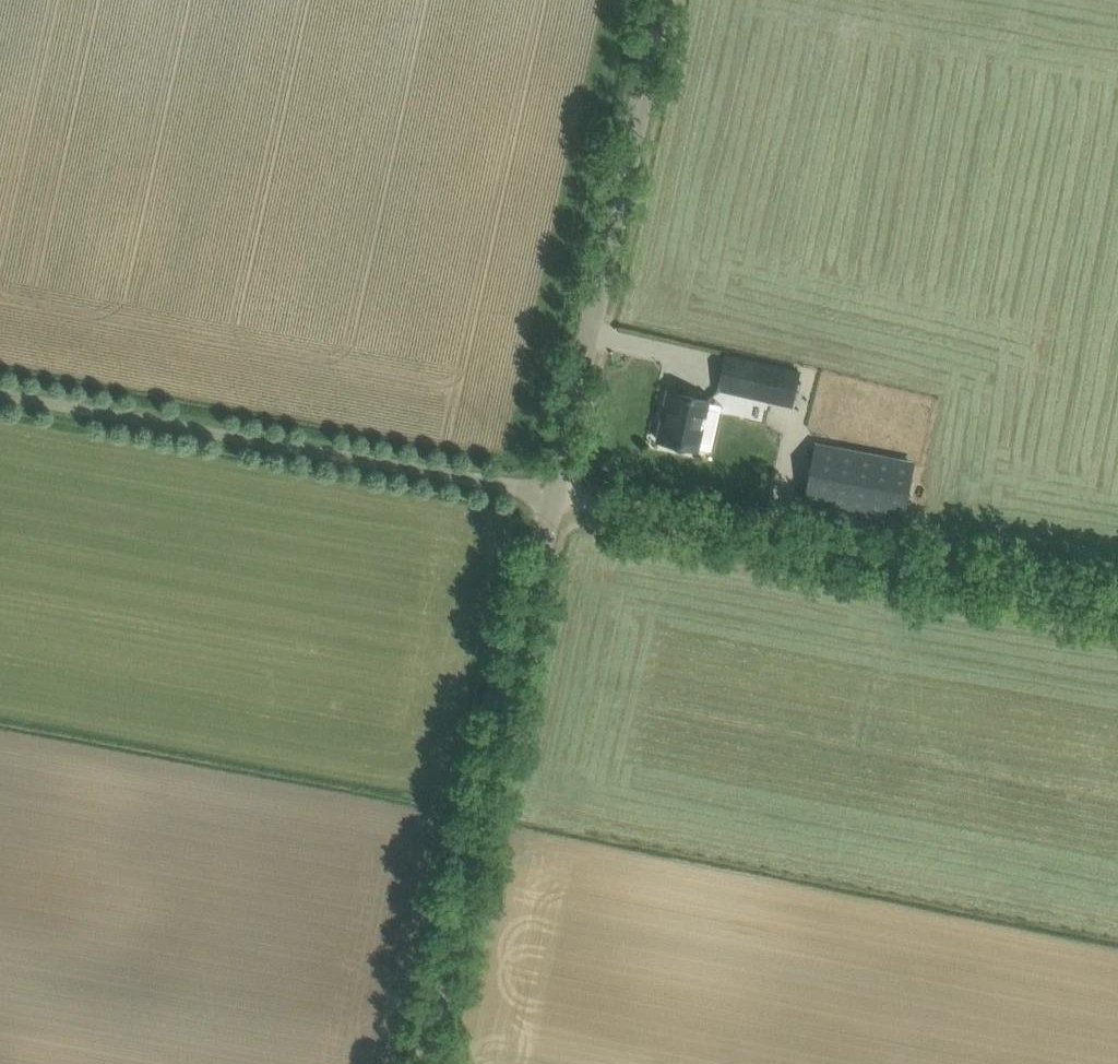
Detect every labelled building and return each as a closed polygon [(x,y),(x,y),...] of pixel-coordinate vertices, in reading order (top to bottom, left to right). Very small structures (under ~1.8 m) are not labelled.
[(778,366),(748,359),(727,355),(719,389),(770,400),(793,406),(801,371),(778,366)] [(669,391),(658,439),(697,448),(711,451),(722,405),(707,402),(707,399),(669,391)] [(804,503),(903,521),(916,460),(816,441),(804,503)]
